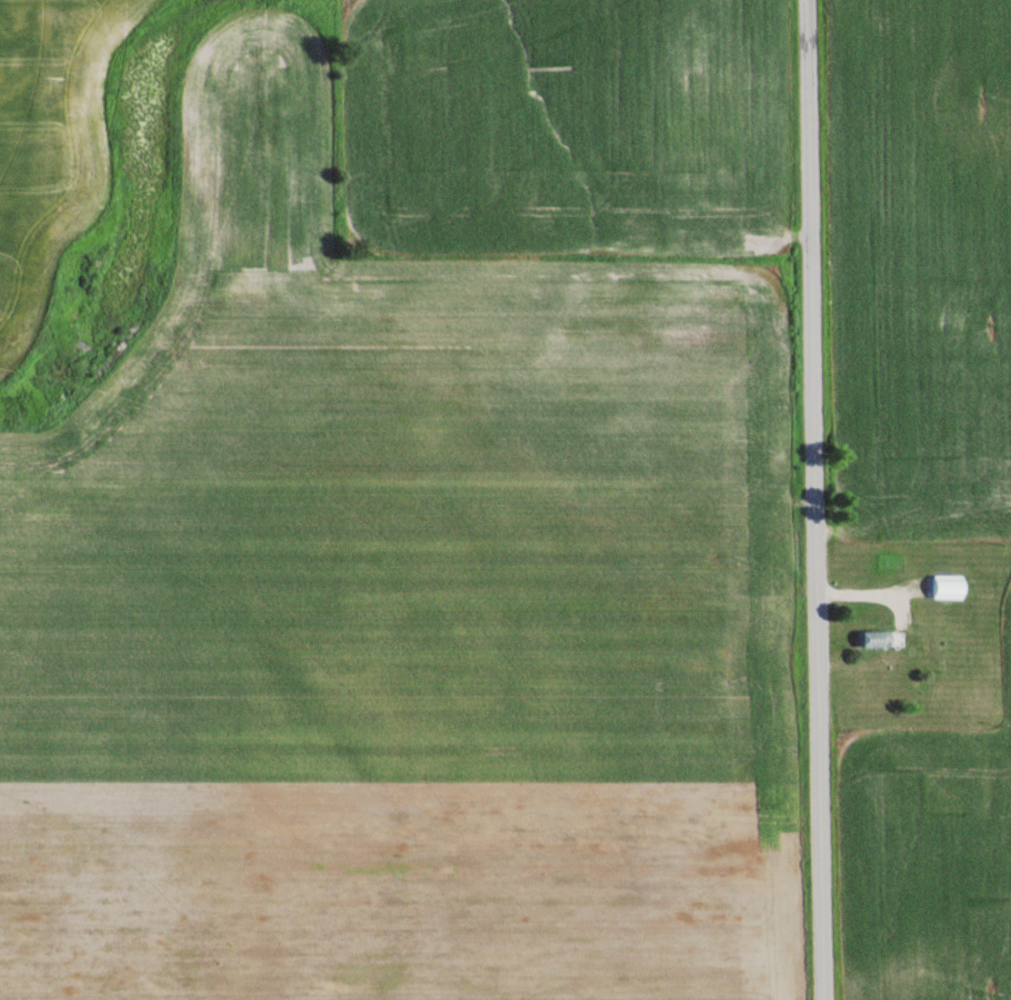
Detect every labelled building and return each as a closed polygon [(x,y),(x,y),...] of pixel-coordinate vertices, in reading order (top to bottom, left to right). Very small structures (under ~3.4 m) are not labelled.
[(934,598),(963,598),(963,576),(934,576),(934,598)] [(891,632),(856,632),(856,648),(891,648),(891,632)]
